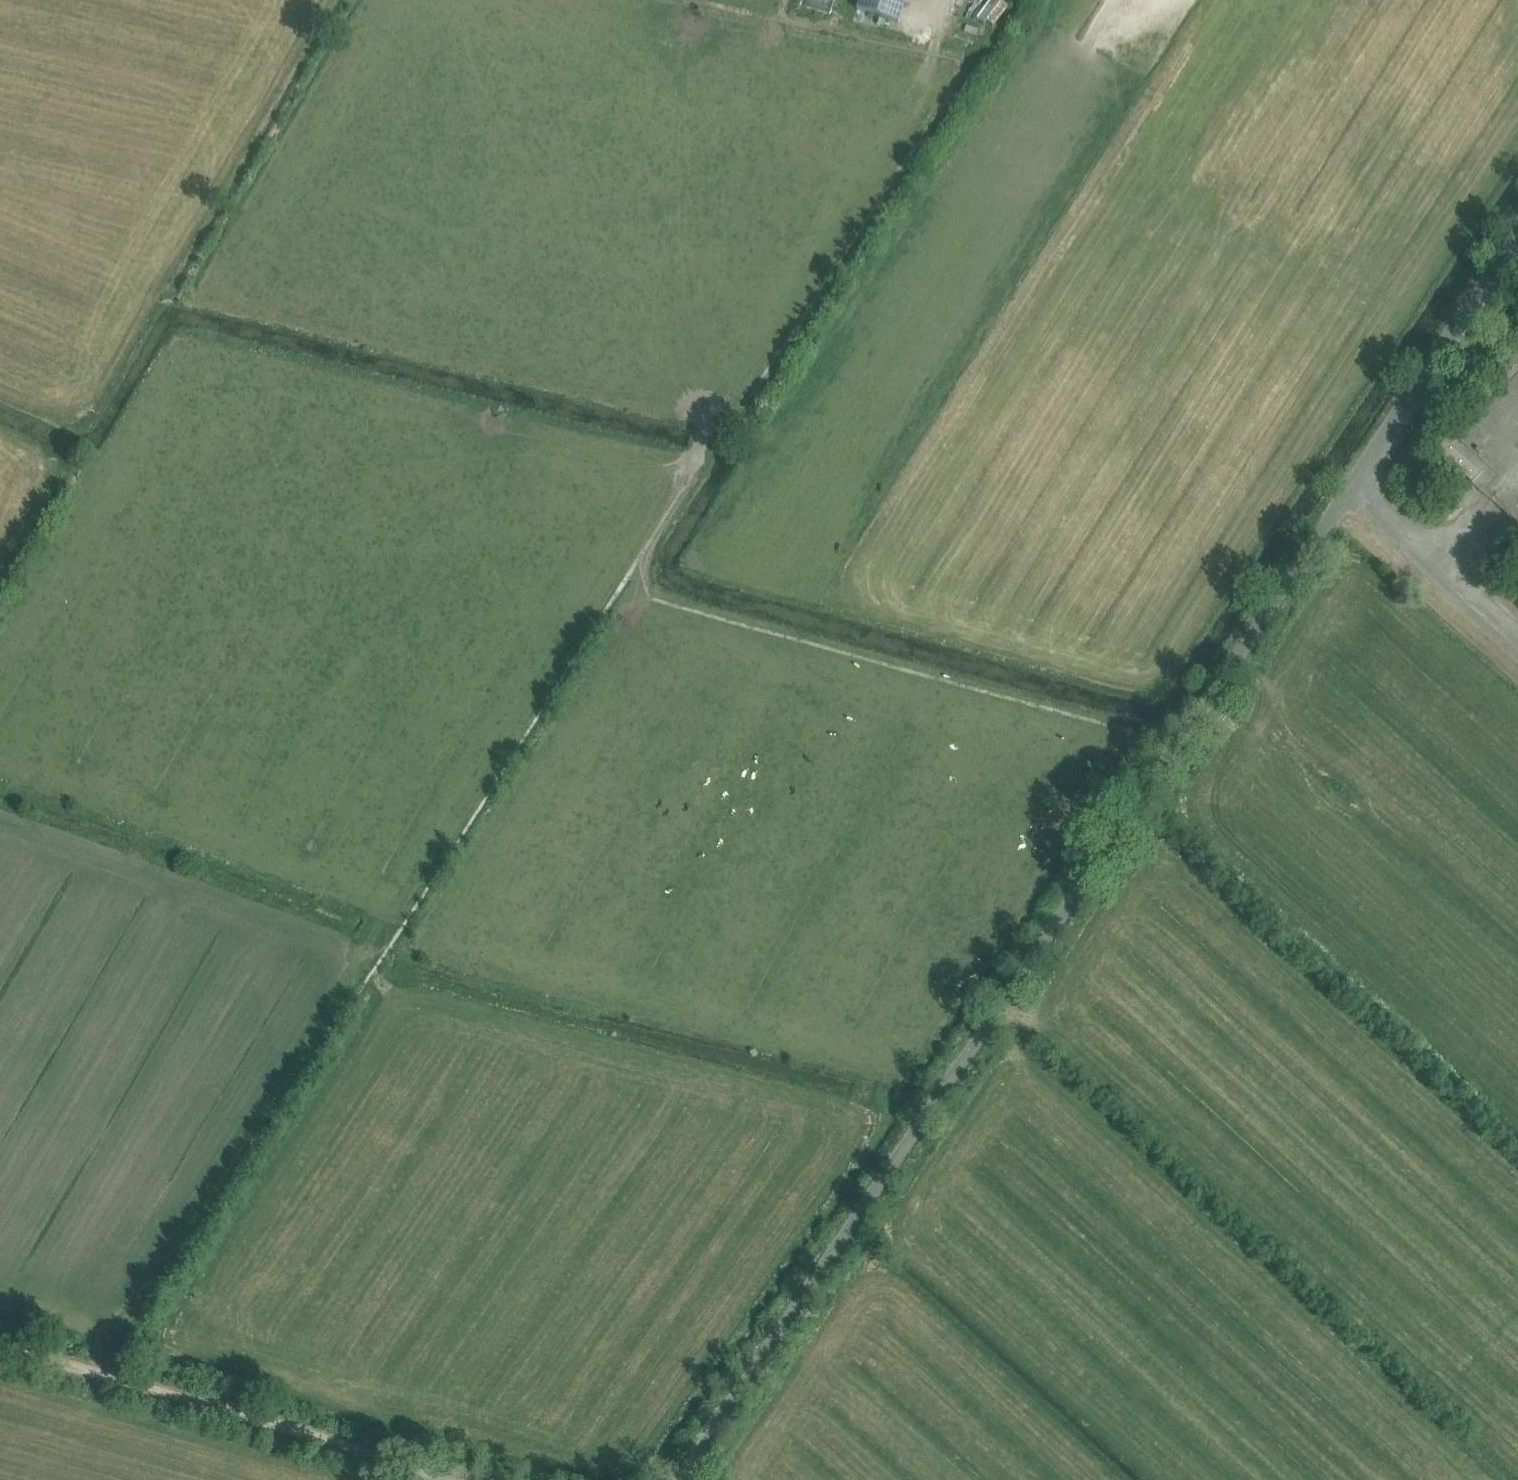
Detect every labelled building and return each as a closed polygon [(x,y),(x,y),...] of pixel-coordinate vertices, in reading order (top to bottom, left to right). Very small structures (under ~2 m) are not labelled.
[(857,9),(899,22),(906,0),(859,0),(857,9)] [(985,18),(1001,25),(1011,3),(1004,0),(993,0),(985,18)] [(1472,484),(1481,474),(1445,441),(1436,451),(1472,484)]
